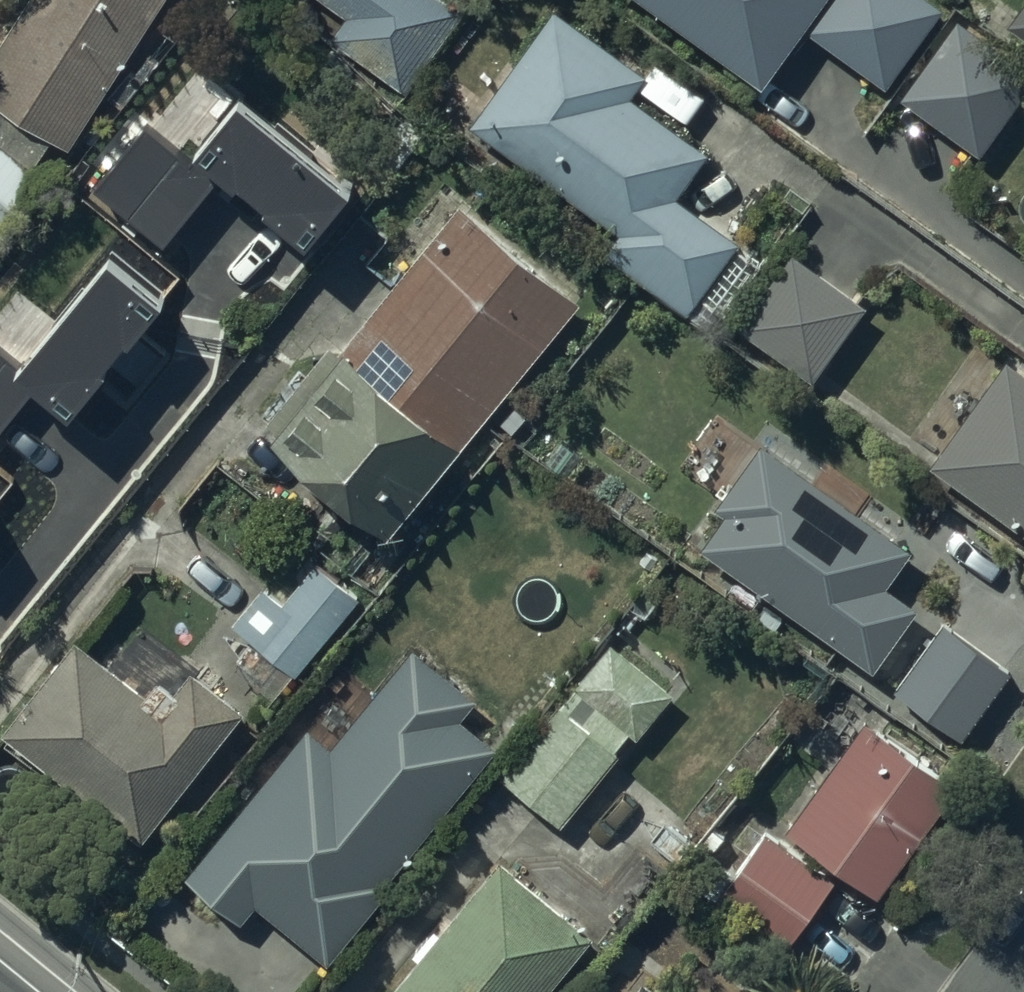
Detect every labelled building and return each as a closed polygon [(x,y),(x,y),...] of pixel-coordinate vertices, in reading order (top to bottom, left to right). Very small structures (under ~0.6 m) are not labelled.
[(50,173),(32,158),(53,129),(65,138),(156,0),(19,0),(0,30),(0,231),(50,173)] [(342,7),(329,27),(407,77),(458,2),(455,0),(333,0),(342,7)] [(820,0),(648,0),(759,82),(820,0)] [(944,6),(936,0),(832,0),(810,32),(887,86),(944,6)] [(1007,15),(1023,27),(1023,0),(1019,0),(1007,15)] [(553,3),(470,117),(619,222),(603,245),(688,305),(738,233),(677,190),(709,145),(628,88),(644,66),(553,3)] [(1023,96),(1023,63),(960,18),(904,96),(984,153),(1023,96)] [(264,414),(387,515),(452,438),(457,442),(580,293),(461,194),(338,343),(329,336),(264,414)] [(789,243),(736,316),(810,371),(863,299),(789,243)] [(124,359),(121,356),(59,429),(128,488),(191,414),(182,406),(236,343),(178,294),(124,359)] [(931,456),(1023,523),(1023,368),(1004,354),(931,456)] [(725,504),(702,537),(871,659),(915,598),(884,576),(911,539),(764,433),(717,498),(725,504)] [(37,541),(16,523),(32,505),(12,488),(17,483),(0,469),(0,587),(37,541)] [(357,590),(313,557),(284,594),(260,575),(228,617),(252,635),(234,658),(274,688),(290,667),(296,671),(357,590)] [(1010,664),(941,615),(892,681),(959,732),(1010,664)] [(75,631),(5,726),(144,829),(240,700),(189,662),(163,697),(75,631)] [(609,638),(498,766),(559,816),(614,750),(611,747),(628,726),(634,731),(669,688),(609,638)] [(389,869),(489,736),(455,711),(474,686),(411,639),(334,737),(304,716),(188,871),(241,911),(254,894),(327,955),(393,871),(389,869)] [(867,710),(784,819),(877,886),(957,776),(867,710)] [(763,827),(717,894),(784,940),(830,873),(763,827)] [(498,852),(442,924),(435,918),(413,945),(421,952),(388,991),(535,991),(589,927),(498,852)]
